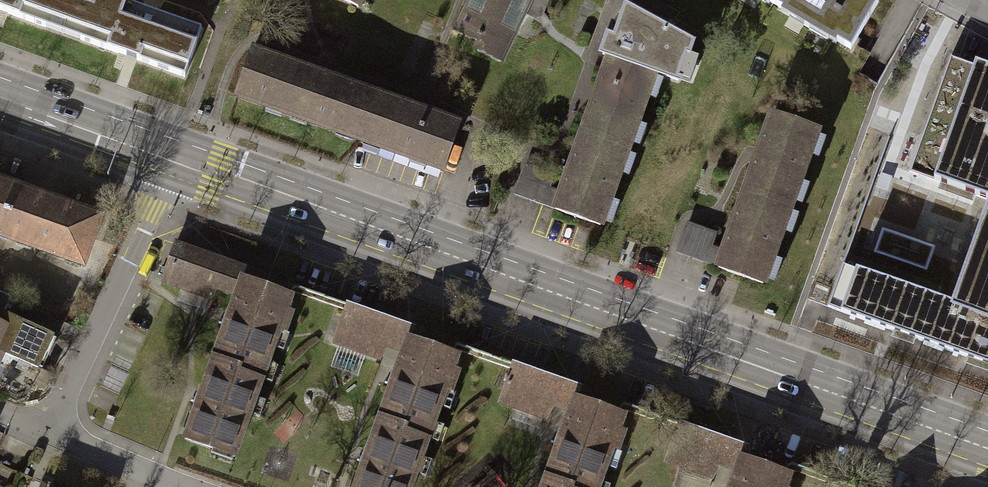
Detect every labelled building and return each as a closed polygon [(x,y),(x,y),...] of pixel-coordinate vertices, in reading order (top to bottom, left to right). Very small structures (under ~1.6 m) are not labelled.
[(63,33),(75,0),(0,0),(0,11),(63,33)] [(119,0),(75,0),(63,33),(184,78),(202,30),(119,0)] [(458,31),(505,52),(522,13),(536,19),(540,9),(545,9),(547,3),(546,0),(472,0),(458,31)] [(607,55),(652,71),(681,78),(695,38),(629,0),(625,0),(614,31),(607,28),(597,52),(607,55)] [(789,13),(791,9),(830,30),(827,35),(849,47),(876,0),(766,0),(789,13)] [(235,96),(283,113),(299,67),(250,51),(235,96)] [(607,55),(580,131),(626,147),(652,71),(607,55)] [(951,56),(909,171),(987,200),(987,69),(951,56)] [(283,113),(354,138),(370,92),(299,67),(283,113)] [(459,123),(370,92),(354,138),(443,169),(459,123)] [(771,113),(744,190),(789,206),(816,129),(771,113)] [(580,131),(559,192),(554,208),(599,224),(626,147),(580,131)] [(513,194),(554,208),(559,192),(547,188),(551,175),(523,165),(513,194)] [(15,186),(0,181),(0,230),(15,186)] [(15,186),(0,230),(0,234),(83,264),(100,216),(15,186)] [(744,190),(723,249),(717,267),(762,283),(789,206),(744,190)] [(952,302),(952,304),(987,317),(987,203),(952,302)] [(676,253),(717,267),(723,249),(709,244),(714,232),(686,222),(676,253)] [(215,286),(235,293),(262,302),(267,287),(271,277),(174,243),(161,279),(212,297),(215,286)] [(987,363),(987,317),(952,304),(952,302),(843,262),(827,305),(987,363)] [(235,293),(212,357),(237,366),(235,370),(259,379),(277,330),(283,332),(291,311),(284,308),(289,294),(267,287),(262,302),(235,293)] [(378,356),(386,344),(394,331),(396,322),(346,303),(333,339),(378,356)] [(0,365),(6,352),(36,366),(49,335),(1,311),(0,314),(0,364),(0,365)] [(410,327),(396,322),(394,331),(386,344),(402,350),(407,335),(410,327)] [(456,353),(407,335),(402,350),(378,416),(402,425),(400,430),(426,439),(444,387),(450,389),(456,370),(451,368),(456,353)] [(232,455),(259,379),(235,370),(237,366),(212,357),(183,438),(232,455)] [(546,415),(553,403),(561,390),(563,381),(512,363),(500,398),(546,415)] [(577,386),(563,381),(561,390),(553,403),(569,409),(574,394),(577,386)] [(574,394),(569,409),(546,475),(569,484),(568,486),(597,486),(611,446),(617,448),(624,429),(618,427),(623,412),(574,394)] [(426,439),(400,430),(402,425),(378,416),(353,486),(409,486),(426,439)] [(666,458),(679,464),(712,475),(719,463),(727,450),(729,441),(678,424),(666,458)] [(744,446),(729,441),(727,450),(719,463),(735,469),(741,454),(744,446)] [(741,454),(735,469),(729,486),(784,486),(790,472),(741,454)] [(712,475),(679,464),(671,485),(676,486),(708,486),(712,475)] [(569,484),(546,475),(541,486),(568,486),(569,484)]
